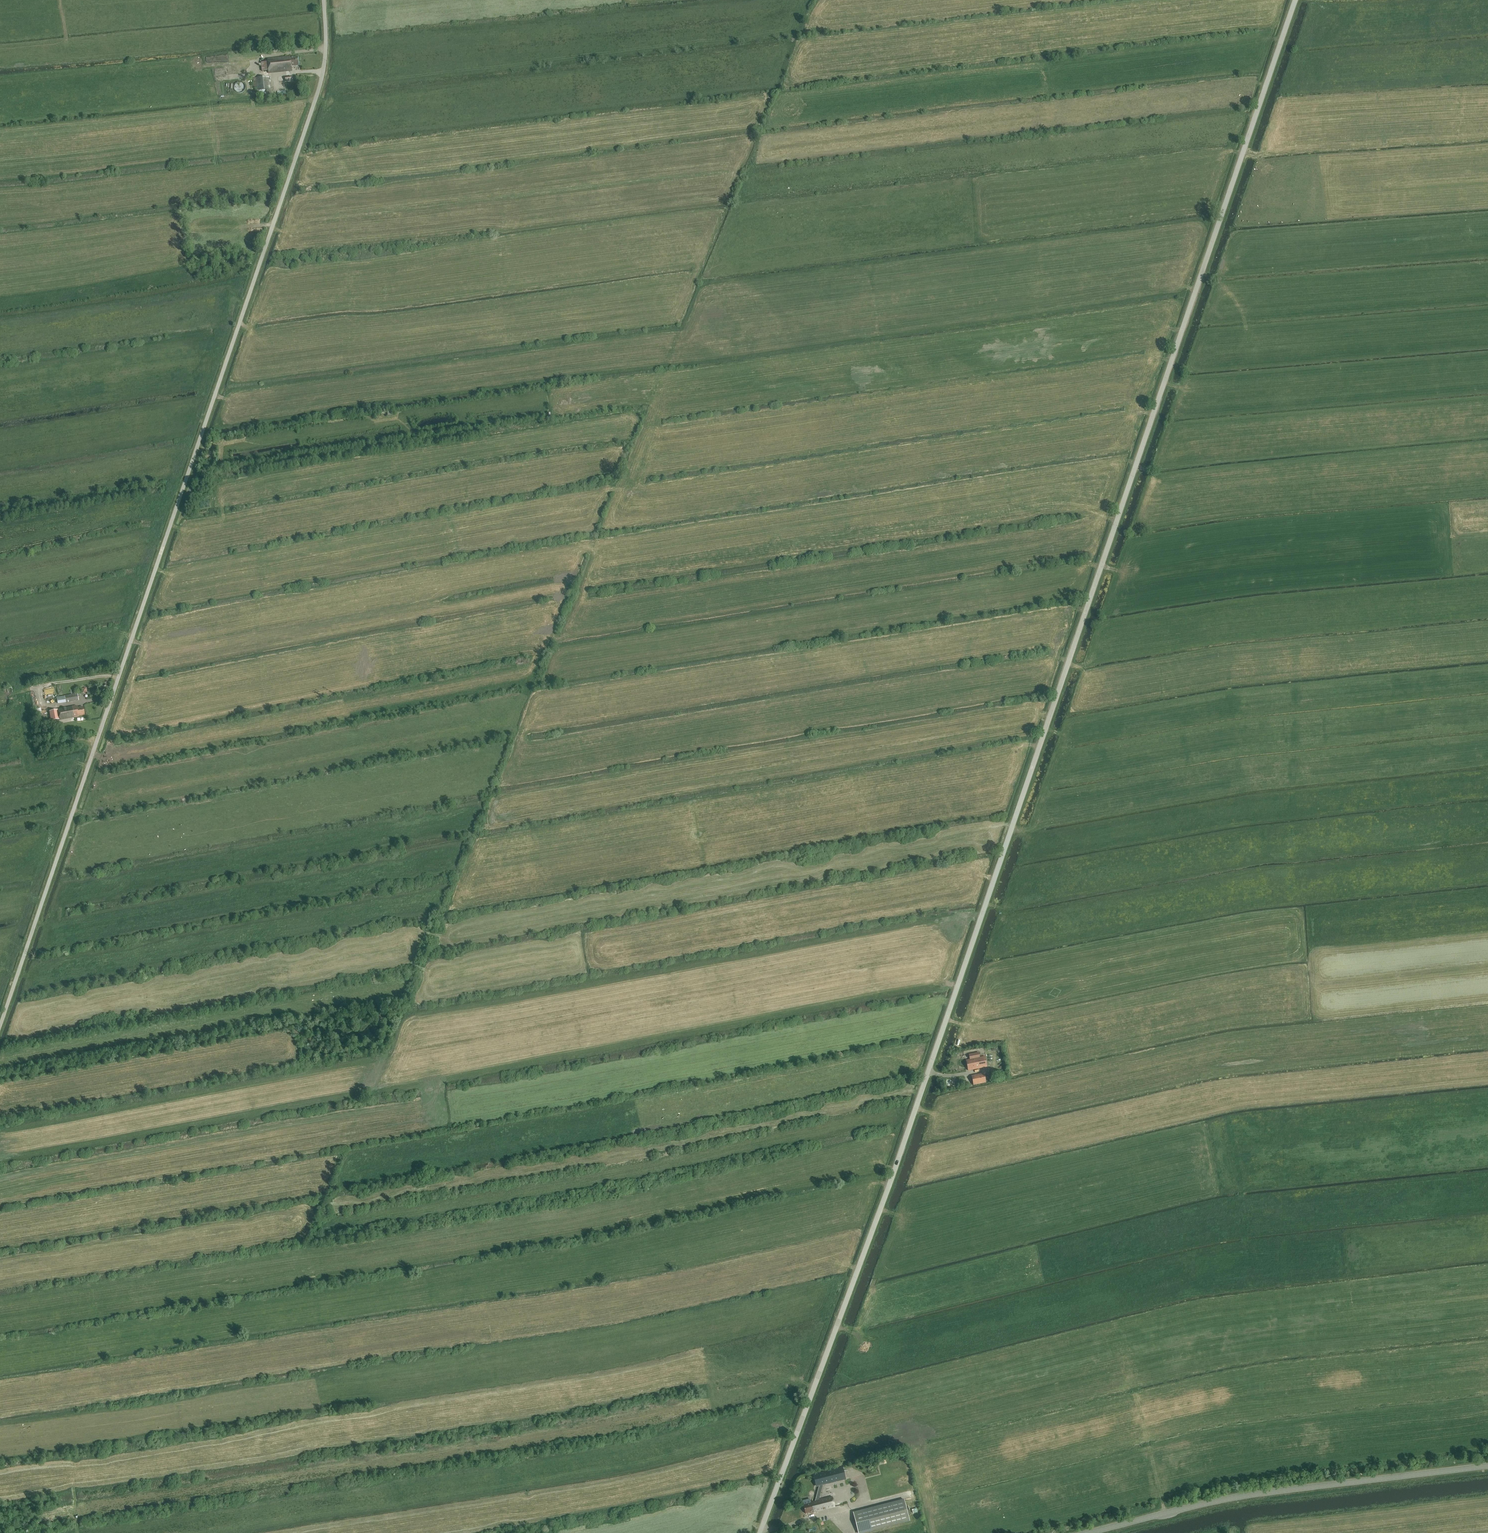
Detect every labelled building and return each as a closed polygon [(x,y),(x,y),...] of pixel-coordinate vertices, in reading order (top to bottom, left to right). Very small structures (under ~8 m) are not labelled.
[(225,56),(204,58),(204,65),(230,62),(229,56),(225,56)] [(300,65),(299,56),(288,57),(288,56),(268,58),(268,61),(261,62),(262,71),(269,70),(269,72),(293,70),(292,66),(300,65)] [(272,93),(271,89),(270,76),(253,77),(254,91),(258,90),(258,94),(267,93),(267,94),(272,93)] [(245,84),(244,83),(244,82),(243,81),(241,81),(240,81),(238,81),(237,82),(236,83),(235,84),(234,86),(234,87),(235,89),(236,91),(237,92),(238,92),(240,93),(242,92),(244,91),(245,90),(245,88),(245,86),(245,84)] [(79,700),(77,693),(65,695),(57,697),(58,704),(61,703),(62,703),(66,702),(79,700)] [(77,707),(76,706),(50,711),(51,720),(59,719),(78,715),(78,716),(85,715),(83,706),(77,707)] [(970,1059),(966,1060),(969,1070),(987,1067),(985,1056),(980,1057),(979,1052),(969,1054),(970,1059)] [(974,1084),(986,1082),(984,1073),(972,1076),(974,1084)] [(819,1500),(823,1483),(845,1478),(843,1468),(814,1476),(816,1485),(820,1484),(815,1501),(811,1502),(811,1503),(803,1505),(805,1513),(813,1511),(813,1512),(835,1507),(832,1497),(819,1500)] [(910,1521),(904,1499),(853,1512),(858,1532),(863,1532),(910,1521)]
